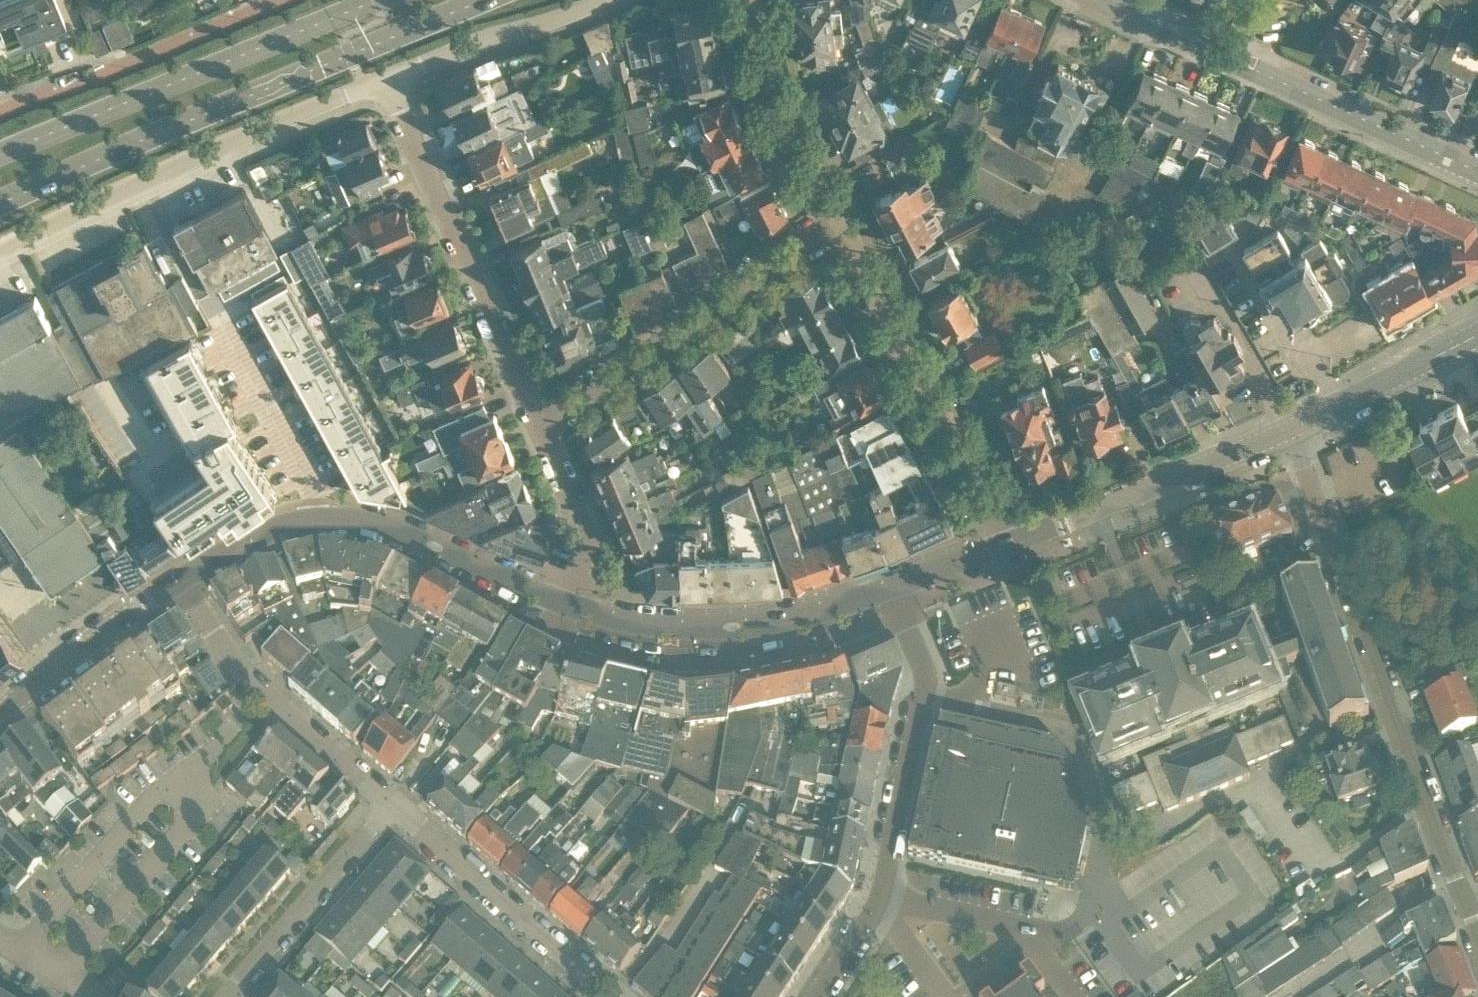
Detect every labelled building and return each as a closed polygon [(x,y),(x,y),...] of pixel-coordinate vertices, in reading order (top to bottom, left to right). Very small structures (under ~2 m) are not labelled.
[(5,48),(28,38),(29,37),(64,23),(55,0),(0,0),(0,37),(5,48)] [(88,19),(99,14),(93,0),(80,0),(88,19)] [(625,33),(629,49),(651,45),(713,31),(715,31),(714,26),(715,24),(715,19),(712,16),(712,12),(710,4),(709,2),(688,6),(687,0),(664,0),(666,11),(671,10),(674,22),(676,22),(678,30),(667,32),(666,29),(648,32),(647,28),(625,33)] [(796,32),(842,26),(840,9),(832,11),(830,0),(803,0),(803,2),(801,3),(799,1),(795,2),(792,5),(792,10),(794,11),(795,17),(792,20),(793,27),(796,29),(796,32)] [(924,8),(913,25),(907,37),(929,47),(942,17),(964,27),(965,23),(968,25),(973,14),(970,13),(976,0),(942,0),(937,0),(932,11),(924,8)] [(1409,0),(1373,0),(1379,4),(1379,5),(1393,13),(1394,12),(1404,17),(1415,5),(1409,0)] [(1460,0),(1438,0),(1448,8),(1456,10),(1456,8),(1462,2),(1460,0)] [(1462,2),(1456,8),(1467,17),(1467,16),(1477,3),(1477,0),(1460,0),(1462,2)] [(913,25),(924,8),(913,2),(903,19),(913,25)] [(1020,28),(1026,15),(1002,4),(987,32),(989,33),(977,59),(976,61),(987,65),(997,42),(1008,47),(1017,27),(1020,28)] [(1471,71),(1448,61),(1455,44),(1460,34),(1477,41),(1477,25),(1467,16),(1467,17),(1456,8),(1456,10),(1449,24),(1443,38),(1432,61),(1430,65),(1439,69),(1434,81),(1436,82),(1428,100),(1440,105),(1441,108),(1448,111),(1451,110),(1453,111),(1460,96),(1471,71)] [(1379,10),(1370,25),(1383,33),(1391,16),(1379,10)] [(1045,24),(1026,15),(1020,28),(1017,27),(1008,47),(1020,53),(1010,76),(1022,81),(1034,57),(1030,56),(1045,24)] [(1383,33),(1377,46),(1389,51),(1387,56),(1390,57),(1382,73),(1392,77),(1389,84),(1405,91),(1421,56),(1432,61),(1443,38),(1432,33),(1423,53),(1408,46),(1407,47),(1399,43),(1408,24),(1403,22),(1391,16),(1383,33)] [(871,18),(857,23),(863,40),(866,47),(856,51),(861,66),(865,64),(866,63),(883,54),(871,18)] [(613,43),(608,19),(583,29),(592,52),(613,43)] [(1376,34),(1353,25),(1339,19),(1338,22),(1335,20),(1319,39),(1318,42),(1318,45),(1319,47),(1320,50),(1323,51),(1360,68),(1376,34)] [(1443,38),(1449,24),(1438,19),(1432,33),(1443,38)] [(114,20),(102,25),(112,47),(124,42),(114,20)] [(973,25),(961,51),(977,59),(989,33),(987,32),(973,25)] [(844,44),(842,26),(796,32),(797,35),(794,38),(795,44),(798,46),(799,52),(797,54),(798,58),(802,61),(806,60),(807,59),(810,59),(811,62),(837,59),(836,45),(844,44)] [(108,48),(99,27),(85,33),(94,54),(108,48)] [(651,45),(629,49),(632,65),(654,60),(653,55),(670,52),(669,48),(679,46),(680,54),(678,54),(681,65),(681,66),(721,57),(718,57),(716,48),(716,45),(717,42),(716,37),(714,35),(713,31),(651,45)] [(616,36),(619,51),(625,50),(628,49),(625,34),(616,36)] [(630,73),(625,50),(619,51),(614,52),(619,75),(630,73)] [(886,63),(883,54),(866,63),(871,71),(886,63)] [(681,65),(659,70),(661,82),(679,78),(678,75),(687,73),(689,81),(686,81),(689,93),(727,85),(726,84),(725,75),(724,71),(725,68),(724,63),(722,61),(721,57),(681,66),(681,65)] [(1061,153),(1067,143),(1067,141),(1076,139),(1080,130),(1078,122),(1088,102),(1100,108),(1109,89),(1096,83),(1094,76),(1087,73),(1081,75),(1058,63),(1052,74),(1049,72),(1042,86),(1040,85),(1030,105),(1036,108),(1028,122),(1025,121),(1013,145),(987,132),(962,180),(1029,215),(1045,185),(1039,181),(1055,150),(1061,153)] [(473,65),(438,82),(439,85),(438,88),(441,95),(444,96),(449,107),(472,97),(473,101),(507,86),(502,76),(491,81),(489,76),(480,79),(473,65)] [(518,87),(530,82),(523,67),(511,73),(518,87)] [(1120,108),(1115,120),(1126,125),(1134,107),(1139,109),(1135,116),(1147,122),(1166,81),(1167,79),(1154,73),(1152,75),(1142,71),(1132,92),(1131,91),(1126,104),(1119,101),(1117,107),(1120,108)] [(833,123),(873,101),(866,87),(872,84),(867,73),(849,82),(823,95),(828,105),(825,107),(826,110),(825,113),(829,120),(831,120),(833,123)] [(623,78),(625,88),(635,86),(632,76),(629,76),(629,77),(623,78)] [(1192,155),(1201,136),(1215,103),(1206,99),(1207,97),(1194,91),(1193,93),(1191,92),(1188,91),(1189,89),(1176,83),(1175,85),(1166,81),(1147,122),(1143,132),(1153,137),(1158,127),(1162,118),(1191,131),(1182,150),(1192,155)] [(637,96),(635,86),(625,88),(628,99),(637,96)] [(952,113),(978,127),(989,102),(962,90),(952,113)] [(989,90),(985,99),(1011,112),(1016,102),(989,90)] [(454,119),(453,120),(458,130),(459,130),(466,143),(470,151),(472,150),(525,125),(509,91),(454,117),(454,118),(454,119)] [(741,120),(732,101),(729,93),(682,115),(686,122),(684,126),(684,129),(687,135),(690,138),(694,139),(701,136),(702,136),(702,137),(736,122),(741,120)] [(835,126),(833,128),(837,136),(840,136),(842,140),(846,138),(850,147),(858,143),(865,157),(865,158),(898,141),(891,127),(894,125),(888,113),(880,98),(873,101),(833,123),(835,126)] [(648,101),(625,107),(627,118),(647,113),(647,114),(651,113),(648,101)] [(1207,157),(1193,187),(1204,204),(1225,192),(1212,186),(1216,176),(1217,177),(1226,156),(1220,153),(1222,149),(1224,150),(1230,136),(1229,136),(1239,114),(1229,109),(1230,107),(1216,101),(1215,103),(1201,135),(1213,141),(1212,144),(1216,146),(1210,158),(1207,157)] [(650,124),(647,114),(647,113),(627,118),(629,129),(650,124)] [(470,151),(469,151),(473,161),(482,179),(492,174),(496,181),(509,175),(521,169),(517,161),(533,154),(527,138),(549,129),(544,116),(536,119),(525,125),(472,150),(470,151)] [(1249,122),(1241,141),(1228,171),(1239,176),(1245,161),(1267,170),(1279,143),(1282,143),(1287,133),(1266,123),(1265,125),(1256,121),(1254,124),(1249,122)] [(341,144),(347,157),(376,143),(376,142),(377,138),(374,131),(370,130),(367,122),(351,129),(350,126),(320,139),(325,150),(341,144)] [(635,158),(629,129),(628,122),(614,125),(621,160),(635,158)] [(702,136),(691,141),(703,167),(748,147),(747,146),(736,122),(702,137),(702,136)] [(634,132),(641,163),(658,156),(647,129),(634,132)] [(587,138),(521,169),(509,175),(513,184),(489,194),(491,197),(490,201),(492,206),(495,207),(498,215),(548,193),(540,174),(593,151),(587,138)] [(1307,186),(1324,149),(1314,144),(1314,142),(1306,138),(1303,139),(1300,138),(1289,162),(1281,179),(1297,186),(1299,182),(1307,186)] [(697,170),(709,196),(764,170),(752,144),(747,146),(748,147),(703,167),(697,170)] [(379,149),(335,169),(348,200),(361,194),(362,197),(381,190),(376,179),(389,173),(384,160),(385,158),(382,153),(380,152),(379,149)] [(1331,196),(1347,160),(1338,155),(1337,152),(1329,149),(1326,150),(1324,149),(1307,186),(1306,190),(1320,196),(1322,192),(1331,196)] [(1120,158),(1100,191),(1118,201),(1155,176),(1120,158)] [(1347,160),(1331,196),(1355,207),(1371,170),(1361,166),(1361,163),(1352,159),(1349,161),(1347,160)] [(618,172),(623,186),(636,181),(628,161),(610,169),(612,174),(618,172)] [(262,163),(252,168),(259,181),(269,176),(262,163)] [(906,182),(874,199),(886,220),(928,199),(938,194),(937,192),(957,182),(949,166),(942,173),(928,177),(908,187),(906,182)] [(1378,218),(1394,181),(1385,177),(1384,174),(1375,170),(1372,171),(1371,170),(1355,207),(1353,212),(1367,218),(1369,215),(1378,218)] [(654,195),(649,172),(637,174),(642,198),(654,195)] [(1229,183),(1217,177),(1216,176),(1212,186),(1225,192),(1229,183)] [(267,200),(280,193),(272,177),(258,183),(267,200)] [(738,191),(731,195),(715,204),(712,205),(719,221),(721,220),(722,223),(729,220),(726,214),(745,204),(758,229),(786,214),(769,180),(741,195),(738,191)] [(1443,204),(1419,193),(1408,188),(1407,185),(1399,181),(1396,182),(1394,181),(1378,218),(1376,222),(1390,229),(1395,219),(1405,223),(1408,217),(1421,222),(1419,225),(1420,227),(1422,229),(1424,230),(1426,231),(1430,230),(1431,227),(1441,231),(1477,229),(1476,219),(1455,209),(1454,206),(1446,203),(1443,204)] [(261,221),(245,191),(243,187),(208,206),(173,224),(181,239),(180,239),(183,244),(184,244),(192,259),(193,262),(209,292),(243,272),(248,270),(262,262),(278,253),(261,221)] [(563,224),(607,205),(602,194),(602,192),(557,211),(558,213),(563,224)] [(557,214),(548,193),(498,215),(501,222),(500,225),(502,230),(505,232),(507,235),(534,224),(557,214)] [(941,224),(934,212),(928,199),(886,220),(893,234),(900,230),(907,245),(934,231),(933,229),(941,224)] [(1238,232),(1227,214),(1218,200),(1190,218),(1210,249),(1238,232)] [(948,241),(1003,213),(997,203),(990,207),(988,204),(942,228),(948,241)] [(1293,217),(1297,209),(1286,204),(1282,212),(1293,217)] [(719,221),(712,205),(703,210),(708,219),(712,218),(715,223),(719,221)] [(354,221),(341,227),(347,241),(357,237),(365,256),(373,253),(372,252),(406,237),(415,233),(405,209),(399,212),(397,208),(384,214),(382,210),(368,215),(354,221)] [(1308,214),(1297,209),(1293,217),(1305,222),(1308,214)] [(698,250),(673,261),(684,287),(702,278),(701,276),(727,264),(702,210),(685,220),(698,250)] [(1133,212),(1132,211),(1117,219),(1125,233),(1132,246),(1163,229),(1162,228),(1146,237),(1140,226),(1132,212),(1133,212)] [(671,213),(647,226),(650,239),(661,233),(677,225),(671,213)] [(1332,225),(1329,233),(1338,237),(1343,234),(1344,230),(1332,225)] [(590,228),(576,234),(581,244),(594,239),(590,228)] [(1477,229),(1441,231),(1443,233),(1451,232),(1453,250),(1442,256),(1448,257),(1477,256),(1477,228),(1477,229)] [(1329,251),(1328,251),(1321,237),(1303,247),(1306,252),(1293,260),(1287,249),(1289,248),(1278,229),(1244,249),(1262,278),(1260,279),(1270,296),(1275,293),(1291,319),(1303,312),(1304,313),(1320,303),(1319,302),(1329,296),(1337,299),(1347,293),(1348,285),(1340,272),(1342,264),(1335,252),(1329,251)] [(519,270),(574,247),(569,236),(551,244),(547,233),(510,249),(512,253),(509,255),(513,264),(516,264),(519,270)] [(661,233),(649,240),(655,251),(667,244),(665,241),(661,233)] [(330,273),(311,234),(310,235),(291,245),(292,247),(307,275),(311,281),(327,274),(330,273)] [(1349,235),(1341,239),(1347,250),(1355,246),(1349,235)] [(563,308),(600,293),(603,292),(597,279),(571,290),(567,280),(563,271),(607,252),(601,236),(594,239),(581,244),(574,247),(519,270),(523,279),(521,283),(524,290),(528,292),(529,295),(539,318),(563,308)] [(1401,238),(1390,244),(1394,251),(1400,248),(1405,246),(1401,238)] [(1416,240),(1409,244),(1415,255),(1422,251),(1416,240)] [(914,261),(918,267),(913,270),(922,286),(960,264),(948,242),(914,261)] [(197,330),(188,312),(198,306),(191,293),(182,276),(172,281),(166,284),(144,243),(118,257),(116,253),(98,263),(95,265),(56,285),(58,288),(48,293),(47,290),(46,291),(63,323),(93,381),(104,375),(127,362),(128,365),(147,356),(183,337),(197,330)] [(1361,256),(1355,246),(1347,250),(1354,261),(1361,256)] [(292,247),(280,253),(296,281),(307,275),(292,247)] [(405,248),(375,261),(382,277),(386,276),(392,291),(400,287),(411,282),(433,272),(431,268),(432,264),(429,256),(425,254),(423,249),(408,256),(406,250),(405,248)] [(1364,255),(1361,256),(1354,261),(1358,268),(1369,262),(1364,255)] [(1442,256),(1419,269),(1413,258),(1404,264),(1402,260),(1388,268),(1390,271),(1410,307),(1411,306),(1414,307),(1422,302),(1423,299),(1433,293),(1453,282),(1456,283),(1463,279),(1463,276),(1477,268),(1477,263),(1477,256),(1448,257),(1442,256)] [(275,258),(219,288),(225,298),(280,267),(275,258)] [(1127,265),(1103,279),(1132,330),(1156,316),(1127,265)] [(676,298),(668,280),(662,268),(619,285),(636,327),(676,298)] [(1410,307),(1390,271),(1381,276),(1379,273),(1365,282),(1388,320),(1390,319),(1393,320),(1400,315),(1400,313),(1410,307)] [(283,273),(251,290),(255,298),(253,299),(360,492),(386,497),(387,494),(386,494),(387,490),(399,484),(400,483),(384,454),(384,453),(288,280),(287,280),(283,273)] [(327,274),(311,281),(321,300),(336,292),(327,274)] [(834,302),(823,283),(819,276),(789,292),(789,293),(776,300),(782,311),(779,314),(786,326),(800,318),(800,319),(803,318),(831,304),(834,302)] [(1132,330),(1103,279),(1079,292),(1091,313),(1114,355),(1121,351),(1138,341),(1132,330)] [(415,286),(388,298),(395,316),(411,309),(417,323),(449,309),(447,305),(450,304),(445,292),(442,294),(437,282),(417,290),(415,286)] [(987,333),(960,284),(930,300),(948,332),(948,333),(960,326),(970,343),(966,345),(977,364),(979,366),(1007,353),(1004,349),(1005,348),(995,329),(987,333)] [(565,315),(542,325),(551,346),(592,329),(586,314),(605,306),(600,293),(563,308),(565,315)] [(63,323),(52,329),(35,295),(34,294),(33,295),(33,296),(0,313),(0,433),(2,436),(16,425),(12,419),(45,401),(81,383),(82,386),(88,383),(93,381),(63,323)] [(844,328),(831,304),(803,318),(800,319),(800,318),(786,326),(777,331),(784,343),(794,338),(792,334),(803,328),(813,347),(817,344),(844,328)] [(332,320),(355,361),(366,355),(343,314),(332,320)] [(1216,381),(1226,376),(1227,376),(1225,372),(1228,371),(1230,375),(1236,378),(1242,374),(1244,368),(1240,362),(1241,362),(1235,351),(1242,347),(1234,334),(1233,335),(1229,329),(1224,332),(1220,325),(1219,325),(1214,316),(1202,324),(1200,321),(1193,319),(1186,323),(1184,331),(1190,342),(1211,380),(1214,379),(1216,381)] [(601,349),(597,341),(623,330),(618,318),(592,329),(551,346),(559,367),(601,349)] [(454,322),(421,336),(391,349),(379,353),(385,366),(396,362),(426,349),(431,361),(443,356),(465,347),(454,322)] [(736,360),(756,346),(742,325),(721,339),(736,360)] [(847,327),(844,328),(817,344),(826,360),(817,365),(822,374),(861,353),(847,327)] [(1057,329),(1038,337),(1044,350),(1063,341),(1057,329)] [(773,344),(768,335),(758,341),(763,349),(773,344)] [(191,338),(147,362),(180,420),(188,433),(195,442),(210,466),(155,502),(180,540),(186,536),(192,544),(216,527),(211,519),(219,513),(226,522),(227,522),(225,518),(234,512),(239,520),(267,502),(262,494),(272,487),(231,425),(234,424),(237,422),(236,420),(231,410),(229,408),(228,406),(222,395),(191,338)] [(1209,381),(1201,367),(1198,362),(1187,343),(1180,347),(1174,351),(1180,383),(1172,388),(1190,419),(1222,405),(1209,381)] [(711,345),(693,358),(713,386),(720,381),(735,402),(742,396),(731,374),(711,345)] [(713,386),(693,358),(676,369),(713,422),(718,418),(720,421),(725,418),(706,390),(713,386)] [(443,369),(414,382),(413,379),(396,386),(403,403),(418,397),(428,393),(435,410),(450,404),(462,398),(484,389),(482,385),(484,380),(482,376),(477,373),(475,370),(471,361),(464,364),(450,371),(445,373),(443,369)] [(835,373),(813,385),(799,393),(802,399),(817,391),(820,396),(824,394),(835,413),(829,416),(836,429),(863,414),(860,409),(884,396),(882,392),(865,361),(841,375),(837,377),(835,373)] [(713,422),(676,369),(659,381),(678,409),(681,414),(685,411),(690,422),(696,418),(704,431),(714,424),(713,422)] [(792,380),(798,391),(812,384),(806,372),(792,380)] [(1121,430),(1119,423),(1117,418),(1122,416),(1114,394),(1108,396),(1105,387),(1104,388),(1099,376),(1087,380),(1085,376),(1083,377),(1081,373),(1065,379),(1074,402),(1072,403),(1073,404),(1065,407),(1072,424),(1079,421),(1088,443),(1091,442),(1096,444),(1102,442),(1105,437),(1121,430)] [(1190,419),(1172,387),(1165,374),(1142,387),(1135,374),(1128,378),(1136,393),(1138,398),(1141,403),(1158,432),(1190,419)] [(1136,393),(1128,378),(1115,384),(1125,409),(1141,403),(1138,398),(1136,393)] [(644,396),(633,404),(636,409),(639,414),(642,418),(642,417),(650,412),(654,418),(656,421),(659,419),(661,421),(678,409),(659,381),(642,393),(644,396)] [(1008,421),(1014,436),(1052,421),(1050,415),(1055,413),(1044,383),(1018,393),(1020,399),(996,408),(1002,423),(1008,421)] [(76,407),(67,394),(45,408),(54,422),(76,407)] [(1060,396),(1053,399),(1060,418),(1068,415),(1060,396)] [(631,439),(627,433),(630,431),(626,419),(639,414),(636,409),(633,404),(630,400),(583,433),(601,460),(631,439)] [(1431,417),(1419,422),(1424,430),(1408,439),(1433,485),(1451,476),(1460,471),(1469,466),(1467,462),(1477,456),(1477,410),(1465,417),(1457,403),(1440,412),(1431,417)] [(921,466),(910,445),(888,404),(837,432),(849,460),(871,451),(885,484),(886,483),(921,466)] [(449,448),(431,456),(435,465),(444,461),(503,435),(494,414),(489,416),(485,407),(484,405),(439,425),(449,448)] [(35,414),(19,425),(37,449),(52,438),(35,414)] [(1075,435),(1068,415),(1060,418),(1068,438),(1075,435)] [(1054,427),(1052,421),(1014,436),(1019,450),(1016,451),(1023,470),(1029,467),(1030,469),(1058,458),(1060,463),(1078,456),(1071,437),(1065,439),(1060,425),(1054,427)] [(80,515),(17,425),(16,425),(2,436),(0,437),(0,518),(7,528),(51,594),(79,575),(107,555),(97,540),(80,515)] [(890,553),(876,522),(849,461),(849,460),(837,432),(792,456),(778,463),(770,467),(782,500),(785,499),(790,514),(792,520),(813,513),(822,538),(843,531),(854,564),(888,552),(889,554),(890,553)] [(503,435),(444,461),(449,473),(459,468),(467,486),(481,479),(483,483),(512,470),(508,460),(513,458),(503,435)] [(756,454),(755,454),(764,470),(770,467),(778,463),(769,445),(755,453),(756,454)] [(601,486),(663,458),(661,453),(656,455),(654,450),(631,459),(627,450),(593,466),(594,470),(593,472),(595,478),(598,478),(601,486)] [(764,470),(755,454),(738,463),(748,479),(754,476),(764,470)] [(643,489),(653,484),(657,483),(653,474),(658,472),(662,470),(667,468),(663,458),(601,486),(604,493),(603,496),(605,501),(608,502),(609,504),(643,488),(643,489)] [(748,479),(738,463),(720,473),(724,481),(728,489),(748,479)] [(950,520),(945,510),(921,466),(886,483),(897,508),(896,508),(897,513),(897,514),(911,544),(948,527),(948,528),(950,527),(952,521),(951,520),(950,520)] [(425,508),(424,509),(480,535),(537,510),(518,468),(518,467),(512,470),(483,483),(425,508)] [(782,500),(770,467),(764,470),(754,476),(780,553),(792,587),(814,579),(792,520),(790,514),(785,499),(782,500)] [(721,492),(715,480),(704,486),(710,498),(721,492)] [(724,501),(723,502),(728,531),(732,589),(783,587),(774,553),(749,483),(723,498),(724,501)] [(911,544),(897,514),(897,513),(896,508),(897,508),(886,483),(885,484),(873,490),(885,519),(876,522),(890,553),(911,544)] [(618,523),(675,499),(670,488),(657,494),(647,498),(643,489),(643,488),(609,504),(611,508),(610,510),(612,515),(614,516),(618,523)] [(147,507),(137,492),(121,502),(128,513),(127,514),(141,535),(129,542),(149,571),(178,553),(147,507)] [(130,527),(110,496),(96,505),(80,515),(97,540),(107,555),(128,583),(146,572),(131,550),(126,544),(119,549),(112,538),(115,536),(130,527)] [(627,544),(661,529),(656,519),(679,509),(675,499),(618,523),(619,527),(618,530),(620,535),(623,536),(627,544)] [(732,589),(728,531),(723,502),(704,511),(708,590),(732,589)] [(704,511),(704,505),(699,504),(682,514),(680,529),(679,556),(681,591),(708,590),(704,511)] [(1252,510),(1242,515),(1264,567),(1276,562),(1287,592),(1301,586),(1302,586),(1299,578),(1314,573),(1297,562),(1297,553),(1291,540),(1293,540),(1278,505),(1261,512),(1259,507),(1252,510)] [(537,510),(480,535),(509,548),(542,559),(557,515),(555,509),(552,508),(548,506),(541,525),(535,523),(542,513),(537,510)] [(834,572),(822,538),(813,513),(792,520),(814,579),(834,572)] [(1264,567),(1242,515),(1224,522),(1226,528),(1210,535),(1225,569),(1230,581),(1237,579),(1240,582),(1246,585),(1256,587),(1265,586),(1272,585),(1264,567)] [(679,556),(680,529),(661,529),(627,544),(648,593),(681,591),(679,556)] [(843,531),(822,538),(834,572),(854,564),(843,531)] [(322,580),(319,549),(319,547),(285,555),(287,566),(290,566),(298,588),(301,587),(305,600),(317,597),(318,599),(328,597),(326,589),(322,580)] [(376,601),(381,593),(397,563),(396,562),(395,563),(368,554),(367,557),(346,553),(346,549),(319,549),(322,580),(326,589),(328,597),(329,603),(330,612),(340,611),(342,619),(345,637),(345,640),(352,637),(353,639),(369,632),(372,625),(376,601)] [(48,592),(19,555),(0,570),(0,606),(12,620),(48,592)] [(303,620),(287,587),(274,560),(238,577),(256,603),(255,603),(266,620),(266,619),(270,619),(273,624),(252,639),(253,639),(267,652),(261,659),(275,672),(290,685),(287,688),(291,691),(302,677),(321,657),(310,633),(307,629),(303,620)] [(418,651),(428,631),(410,621),(412,616),(434,583),(397,563),(381,593),(376,601),(372,625),(369,632),(377,642),(385,654),(391,663),(389,666),(397,672),(392,684),(391,683),(384,702),(394,708),(402,694),(411,673),(415,661),(418,651)] [(1301,683),(1294,664),(1305,660),(1330,732),(1366,719),(1365,718),(1369,716),(1363,698),(1359,699),(1340,646),(1349,643),(1343,628),(1335,631),(1317,583),(1322,581),(1318,571),(1314,573),(1299,578),(1302,586),(1301,586),(1287,592),(1281,594),(1298,642),(1260,655),(1275,692),(1279,691),(1288,719),(1302,714),(1292,686),(1301,683)] [(238,577),(237,578),(211,595),(245,645),(253,639),(252,639),(273,624),(270,619),(266,619),(266,620),(255,603),(256,603),(238,577)] [(412,616),(410,621),(428,631),(418,651),(415,661),(427,667),(431,656),(436,645),(443,629),(442,628),(462,599),(434,583),(412,616)] [(443,629),(436,645),(453,655),(462,640),(482,610),(462,599),(442,628),(443,629)] [(453,655),(447,667),(461,676),(478,648),(487,655),(492,647),(507,624),(482,610),(462,640),(453,655)] [(178,617),(162,628),(182,657),(185,655),(193,667),(188,670),(191,675),(193,678),(194,677),(211,701),(226,688),(212,665),(178,617)] [(345,637),(342,619),(307,629),(310,633),(321,657),(324,654),(322,652),(329,647),(345,640),(345,637)] [(496,690),(511,665),(528,636),(510,626),(484,673),(476,668),(464,685),(451,700),(473,719),(490,697),(496,690)] [(162,628),(146,639),(165,668),(172,663),(184,680),(191,675),(188,670),(193,667),(185,655),(182,657),(162,628)] [(1275,692),(1260,655),(1250,631),(1182,659),(1180,654),(1141,670),(1143,675),(1075,703),(1085,728),(1100,765),(1171,736),(1205,722),(1276,693),(1275,692)] [(369,632),(353,639),(362,652),(377,642),(369,632)] [(4,672),(20,659),(0,634),(0,667),(4,672)] [(512,738),(532,703),(558,661),(562,653),(528,636),(511,665),(496,690),(490,697),(473,719),(460,735),(482,753),(502,732),(511,737),(512,738)] [(860,699),(856,718),(888,725),(893,706),(896,695),(903,670),(889,637),(844,657),(859,691),(860,699)] [(151,713),(148,709),(163,697),(167,701),(180,691),(177,686),(165,668),(146,639),(113,664),(116,669),(107,676),(105,673),(74,696),(72,694),(41,718),(59,742),(76,764),(79,768),(96,755),(92,751),(138,716),(142,720),(145,724),(149,729),(158,722),(155,717),(151,713)] [(307,705),(340,668),(324,654),(321,657),(302,677),(291,691),(307,705)] [(389,666),(391,663),(385,654),(372,666),(381,675),(389,666)] [(438,660),(431,656),(427,667),(432,670),(438,660)] [(855,690),(849,680),(840,659),(830,664),(798,671),(806,712),(803,727),(829,722),(830,728),(838,726),(837,725),(845,724),(844,719),(851,717),(855,697),(855,690)] [(532,703),(519,725),(533,733),(543,714),(551,716),(558,698),(565,680),(568,681),(570,676),(569,675),(571,670),(573,664),(558,661),(532,703)] [(340,668),(307,705),(323,719),(344,695),(360,676),(344,663),(340,668)] [(598,708),(607,672),(573,664),(571,670),(569,675),(570,676),(568,681),(565,680),(558,698),(551,716),(581,723),(580,728),(592,731),(594,726),(595,720),(596,720),(599,708),(598,708)] [(397,672),(389,666),(381,675),(391,683),(392,684),(397,672)] [(1465,667),(1424,683),(1431,701),(1426,703),(1442,741),(1443,741),(1477,726),(1461,684),(1470,680),(1465,667)] [(796,755),(803,727),(806,712),(798,671),(777,675),(784,708),(782,708),(781,743),(766,792),(785,797),(789,781),(796,755)] [(629,741),(645,681),(607,672),(598,708),(599,708),(596,720),(595,720),(594,726),(592,731),(587,745),(581,761),(595,765),(597,765),(617,771),(621,772),(625,756),(629,741)] [(781,743),(782,708),(784,708),(777,675),(756,680),(763,712),(760,713),(761,744),(747,787),(766,792),(781,743)] [(450,700),(456,692),(443,680),(442,679),(422,704),(423,705),(438,717),(451,700),(450,700)] [(761,744),(760,713),(763,712),(756,680),(735,684),(734,686),(730,707),(731,707),(729,727),(718,794),(742,798),(747,787),(761,744)] [(718,794),(729,727),(731,707),(730,707),(734,686),(687,692),(653,684),(650,682),(646,695),(636,742),(629,741),(625,756),(621,772),(643,777),(641,787),(650,792),(624,824),(642,834),(644,835),(664,845),(690,814),(713,825),(718,794)] [(994,700),(1007,702),(1015,704),(1018,690),(997,686),(994,700)] [(339,732),(371,695),(362,687),(350,701),(344,695),(323,719),(339,732)] [(379,702),(371,695),(339,732),(354,746),(375,722),(367,715),(379,702)] [(232,708),(225,699),(216,707),(223,716),(232,708)] [(184,716),(193,709),(189,703),(180,710),(184,716)] [(402,738),(392,729),(405,711),(396,704),(394,708),(392,712),(364,754),(380,768),(402,738)] [(425,737),(439,719),(438,717),(423,705),(416,715),(421,718),(422,716),(426,719),(417,731),(408,743),(402,738),(380,768),(392,779),(411,755),(425,737)] [(188,721),(197,714),(194,710),(193,709),(184,716),(188,721)] [(168,720),(161,712),(155,717),(158,722),(161,725),(168,720)] [(192,726),(201,719),(199,716),(197,714),(188,721),(192,726)] [(172,730),(183,721),(179,716),(168,724),(172,730)] [(935,736),(909,855),(1074,890),(1078,870),(1090,818),(1066,756),(1050,741),(986,727),(978,725),(941,717),(937,736),(935,736)] [(881,762),(888,725),(856,718),(851,741),(840,739),(838,749),(833,748),(832,752),(847,756),(848,755),(881,762)] [(1148,775),(1111,791),(1114,799),(1123,819),(1160,803),(1165,815),(1250,780),(1245,768),(1282,753),(1280,749),(1294,743),(1284,720),(1233,741),(1229,729),(1211,736),(1205,722),(1171,736),(1177,751),(1144,764),(1148,775)] [(176,735),(187,727),(183,721),(172,730),(176,735)] [(144,738),(151,732),(149,729),(145,724),(138,729),(144,738)] [(191,732),(188,729),(187,727),(176,735),(179,739),(179,740),(191,732)] [(23,782),(32,794),(38,802),(42,806),(45,809),(62,794),(70,787),(60,776),(62,775),(26,729),(0,749),(0,753),(23,782)] [(234,772),(225,784),(248,804),(296,748),(279,734),(258,759),(265,764),(248,784),(234,772)] [(148,752),(153,748),(147,740),(141,744),(148,752)] [(120,756),(127,750),(121,742),(114,748),(120,756)] [(148,752),(141,744),(136,748),(142,756),(148,752)] [(120,756),(114,748),(107,754),(113,761),(120,756)] [(142,756),(136,748),(130,752),(132,754),(137,761),(142,756)] [(147,763),(158,755),(153,748),(148,752),(142,756),(147,763)] [(291,786),(312,762),(296,748),(248,804),(258,812),(285,781),(291,786)] [(1436,761),(1444,782),(1476,770),(1468,749),(1436,761)] [(877,781),(881,762),(848,755),(847,756),(832,752),(825,750),(823,761),(821,768),(844,773),(844,774),(877,781)] [(551,752),(542,761),(557,776),(573,758),(551,752)] [(16,812),(31,799),(15,779),(18,776),(0,753),(0,792),(16,812)] [(1340,806),(1352,802),(1356,813),(1369,808),(1366,800),(1378,796),(1377,793),(1382,791),(1375,772),(1371,773),(1369,768),(1371,765),(1368,756),(1364,754),(1363,753),(1326,767),(1327,768),(1313,773),(1318,787),(1332,782),(1340,806)] [(140,765),(137,761),(132,754),(126,758),(134,769),(140,765)] [(818,788),(821,768),(823,761),(814,759),(796,755),(789,781),(818,788)] [(134,769),(126,758),(120,762),(129,773),(134,769)] [(573,758),(557,776),(573,790),(597,765),(595,765),(581,761),(573,758)] [(129,773),(120,762),(115,766),(123,777),(129,773)] [(328,776),(312,762),(291,786),(292,787),(285,795),(289,799),(276,813),(288,823),(308,801),(307,801),(321,784),(328,776)] [(474,762),(467,770),(463,768),(427,808),(449,827),(468,805),(464,801),(465,799),(459,793),(482,768),(474,762)] [(1303,772),(1297,763),(1286,771),(1292,779),(1303,772)] [(123,777),(115,766),(109,770),(115,779),(118,781),(123,777)] [(873,799),(877,781),(844,774),(844,773),(821,768),(818,788),(819,788),(840,792),(873,799)] [(1444,782),(1451,803),(1477,793),(1477,769),(1476,770),(1444,782)] [(115,779),(109,770),(103,774),(110,783),(115,779)] [(110,783),(103,774),(102,773),(96,777),(104,787),(110,783)] [(104,787),(96,777),(90,782),(97,792),(104,787)] [(610,780),(592,801),(605,812),(623,791),(610,780)] [(485,820),(501,802),(510,791),(500,782),(475,811),(473,810),(474,808),(469,804),(468,805),(449,827),(465,842),(484,819),(485,820)] [(322,785),(321,784),(307,801),(308,801),(315,808),(310,814),(328,829),(336,819),(339,821),(348,811),(345,809),(354,798),(337,783),(326,796),(318,789),(322,785)] [(608,811),(622,822),(643,797),(628,785),(608,811)] [(816,799),(823,800),(821,807),(836,811),(869,818),(873,799),(840,792),(819,788),(818,788),(816,799)] [(57,823),(78,804),(66,790),(45,809),(47,812),(57,823)] [(8,819),(16,812),(0,792),(0,809),(8,819)] [(1451,803),(1459,824),(1477,817),(1477,793),(1451,803)] [(785,797),(779,817),(791,821),(797,801),(785,797)] [(74,841),(92,821),(78,804),(57,823),(74,841)] [(518,850),(523,844),(519,840),(526,831),(530,834),(539,823),(542,819),(527,807),(519,816),(517,818),(517,819),(484,858),(500,871),(518,850)] [(574,820),(565,812),(559,807),(553,814),(543,826),(535,835),(520,852),(502,873),(518,887),(535,866),(527,859),(543,841),(549,834),(556,840),(565,830),(574,820)] [(36,817),(29,809),(20,817),(27,825),(36,817)] [(517,818),(519,816),(518,816),(511,810),(503,819),(496,813),(487,824),(469,845),(484,858),(517,819),(517,818)] [(819,827),(832,829),(865,836),(869,818),(836,811),(835,816),(816,813),(813,823),(820,824),(819,827)] [(1459,824),(1455,825),(1463,845),(1477,840),(1477,817),(1459,824)] [(860,858),(865,836),(832,829),(831,834),(793,826),(794,822),(779,818),(774,838),(809,847),(827,851),(860,858)] [(251,819),(242,829),(249,835),(257,825),(251,819)] [(853,892),(860,858),(827,851),(809,847),(774,838),(776,830),(751,819),(743,837),(762,847),(806,868),(808,870),(823,874),(853,892)] [(1327,833),(1341,852),(1356,843),(1341,823),(1331,830),(1327,833)] [(624,824),(618,832),(635,846),(644,835),(642,834),(624,824)] [(27,878),(29,879),(33,874),(42,865),(43,864),(34,856),(32,858),(10,834),(9,835),(0,826),(0,850),(27,878)] [(1369,858),(1350,871),(1357,880),(1372,870),(1386,864),(1387,868),(1421,854),(1412,830),(1375,853),(1369,858)] [(762,847),(743,837),(737,834),(726,851),(753,864),(762,847)] [(1155,885),(1192,860),(1177,838),(1140,863),(1155,885)] [(1477,877),(1477,840),(1463,845),(1475,878),(1477,877)] [(44,847),(34,856),(43,864),(42,865),(47,871),(61,855),(48,843),(44,847)] [(413,892),(428,874),(396,846),(380,864),(413,892)] [(533,900),(566,861),(558,855),(550,848),(535,866),(518,887),(533,900)] [(752,868),(753,864),(726,851),(714,868),(731,878),(732,878),(761,891),(762,892),(765,894),(771,892),(774,893),(774,892),(770,890),(772,886),(756,877),(759,872),(752,868)] [(268,853),(253,871),(276,890),(291,873),(268,853)] [(1376,878),(1359,890),(1367,901),(1385,889),(1428,871),(1421,854),(1387,868),(1389,873),(1376,878)] [(218,871),(226,862),(219,856),(211,865),(218,871)] [(576,878),(569,871),(572,867),(566,861),(533,900),(547,913),(575,881),(576,878)] [(397,910),(413,892),(380,864),(364,882),(397,910)] [(209,881),(218,871),(211,865),(202,875),(209,881)] [(641,897),(657,879),(644,868),(629,886),(641,897)] [(803,872),(796,882),(840,911),(853,892),(823,874),(808,870),(805,874),(803,872)] [(261,908),(276,890),(253,871),(238,888),(261,908)] [(751,906),(761,891),(732,878),(725,889),(751,906)] [(397,910),(364,882),(348,901),(381,929),(397,910)] [(568,894),(550,915),(566,929),(599,891),(588,882),(574,899),(568,894)] [(828,931),(840,911),(796,882),(784,900),(798,911),(799,910),(828,931)] [(245,925),(261,908),(238,888),(223,905),(245,925)] [(751,906),(725,889),(719,898),(719,899),(745,916),(751,906)] [(189,890),(181,900),(188,906),(196,896),(189,890)] [(1386,890),(1367,904),(1380,922),(1399,909),(1386,890)] [(599,891),(566,929),(581,942),(599,921),(591,913),(605,896),(599,891)] [(719,899),(719,898),(715,896),(708,907),(739,926),(745,916),(719,899)] [(179,915),(188,906),(181,900),(173,910),(179,915)] [(381,929),(348,901),(333,919),(365,947),(381,929)] [(1380,922),(1367,904),(1358,911),(1371,929),(1380,922)] [(230,943),(245,925),(223,905),(207,923),(230,943)] [(446,905),(438,915),(445,920),(453,911),(446,905)] [(739,926),(708,907),(701,917),(732,937),(739,926)] [(1450,926),(1442,907),(1423,914),(1400,924),(1404,935),(1414,932),(1417,939),(1450,926)] [(1291,956),(1295,954),(1281,933),(1299,921),(1291,909),(1223,959),(1236,992),(1242,989),(1252,982),(1262,976),(1272,969),(1281,963),(1291,956)] [(828,931),(799,910),(798,911),(793,919),(780,910),(775,918),(788,926),(817,947),(828,931)] [(1371,929),(1358,911),(1349,918),(1361,935),(1371,929)] [(433,944),(452,960),(480,928),(461,913),(433,944)] [(756,914),(749,925),(755,930),(756,930),(762,918),(756,914)] [(437,930),(445,920),(438,915),(430,924),(437,930)] [(732,937),(701,917),(695,927),(726,947),(732,937)] [(602,960),(633,925),(626,919),(618,929),(606,918),(584,944),(602,960)] [(1361,935),(1349,918),(1339,924),(1352,942),(1361,935)] [(365,947),(333,919),(317,938),(325,944),(334,953),(349,965),(365,947)] [(215,960),(230,943),(207,923),(192,940),(215,960)] [(1352,942),(1339,924),(1331,930),(1343,948),(1352,942)] [(160,925),(151,934),(158,940),(166,931),(160,925)] [(642,950),(631,940),(639,930),(633,925),(602,960),(620,976),(642,950)] [(749,925),(744,932),(751,937),(756,930),(755,930),(749,925)] [(805,965),(817,947),(788,926),(776,944),(805,965)] [(1427,960),(1449,946),(1456,942),(1450,926),(1417,939),(1421,951),(1406,957),(1410,967),(1426,960),(1427,960)] [(726,947),(695,927),(689,937),(719,957),(726,947)] [(498,944),(480,928),(452,960),(470,976),(498,944)] [(1343,948),(1331,930),(1321,937),(1333,955),(1343,949),(1343,948)] [(150,950),(158,940),(151,934),(143,944),(150,950)] [(719,957),(689,937),(682,947),(713,967),(719,957)] [(1333,955),(1321,937),(1311,943),(1323,962),(1333,955)] [(200,978),(215,960),(192,940),(177,958),(200,978)] [(415,941),(407,951),(413,957),(422,947),(415,941)] [(1323,962),(1311,943),(1301,950),(1313,968),(1323,962)] [(323,955),(317,962),(323,967),(329,960),(334,953),(325,944),(319,951),(323,955)] [(516,960),(498,944),(470,976),(489,992),(516,960)] [(793,983),(805,965),(776,944),(764,963),(793,983)] [(733,968),(744,952),(735,946),(724,962),(733,968)] [(1468,974),(1460,952),(1452,955),(1449,946),(1427,960),(1426,960),(1436,986),(1468,974)] [(713,967),(682,947),(676,956),(676,957),(684,963),(695,970),(706,977),(713,967)] [(675,955),(665,949),(633,986),(645,996),(648,996),(675,955)] [(1313,968),(1301,950),(1295,954),(1291,956),(1303,975),(1313,968)] [(405,966),(413,957),(407,951),(399,960),(405,966)] [(334,953),(329,960),(338,968),(346,975),(352,968),(349,965),(334,953)] [(684,963),(676,957),(676,956),(675,955),(648,996),(663,996),(684,963)] [(1303,975),(1291,956),(1281,963),(1294,981),(1303,975)] [(1400,972),(1395,964),(1389,956),(1380,962),(1391,980),(1401,973),(1400,972)] [(185,995),(200,978),(177,958),(162,975),(185,995)] [(516,960),(489,992),(494,996),(517,996),(535,976),(516,960)] [(723,984),(733,968),(724,962),(714,978),(718,980),(723,984)] [(1391,980),(1380,962),(1370,968),(1381,986),(1391,980)] [(695,970),(684,963),(663,996),(677,996),(695,970)] [(793,983),(764,963),(753,980),(775,996),(784,996),(793,983)] [(1294,981),(1281,963),(1272,969),(1284,988),(1294,981)] [(1381,986),(1370,968),(1360,975),(1368,987),(1371,992),(1381,986)] [(1284,988),(1272,969),(1262,976),(1274,994),(1284,988)] [(1368,987),(1360,975),(1356,969),(1346,975),(1358,994),(1368,987)] [(706,977),(695,970),(677,996),(694,996),(706,977)] [(125,978),(119,972),(110,982),(117,988),(125,978)] [(1044,993),(1043,993),(1036,984),(1037,983),(1029,973),(1020,980),(1020,981),(1011,988),(999,996),(998,996),(1047,996),(1044,993)] [(1475,995),(1468,974),(1436,986),(1440,996),(1469,996),(1475,995)] [(185,995),(162,975),(147,993),(152,996),(183,996),(185,995)] [(1346,975),(1335,982),(1345,996),(1353,996),(1357,994),(1358,994),(1346,975)] [(535,976),(517,996),(549,996),(553,992),(535,976)] [(1262,976),(1252,982),(1261,996),(1269,996),(1274,994),(1262,976)] [(383,978),(375,988),(381,994),(390,984),(383,978)] [(349,986),(359,994),(365,987),(355,979),(349,986)] [(297,996),(303,989),(301,986),(293,986),(290,990),(280,980),(265,996),(296,996),(297,996)] [(753,980),(744,994),(742,996),(743,996),(775,996),(753,980)] [(1398,984),(1406,996),(1413,992),(1406,980),(1398,984)] [(1252,982),(1242,989),(1247,996),(1261,996),(1252,982)] [(1335,982),(1325,989),(1330,996),(1345,996),(1335,982)] [(709,986),(703,995),(706,996),(721,996),(722,995),(721,994),(709,986)] [(1387,991),(1390,996),(1401,996),(1394,986),(1387,991)] [(365,987),(359,994),(362,996),(373,996),(374,996),(365,987)] [(411,989),(405,995),(407,996),(420,996),(421,996),(411,989)] [(1242,989),(1236,992),(1238,996),(1247,996),(1242,989)] [(1325,989),(1315,996),(1316,996),(1330,996),(1325,989)]
